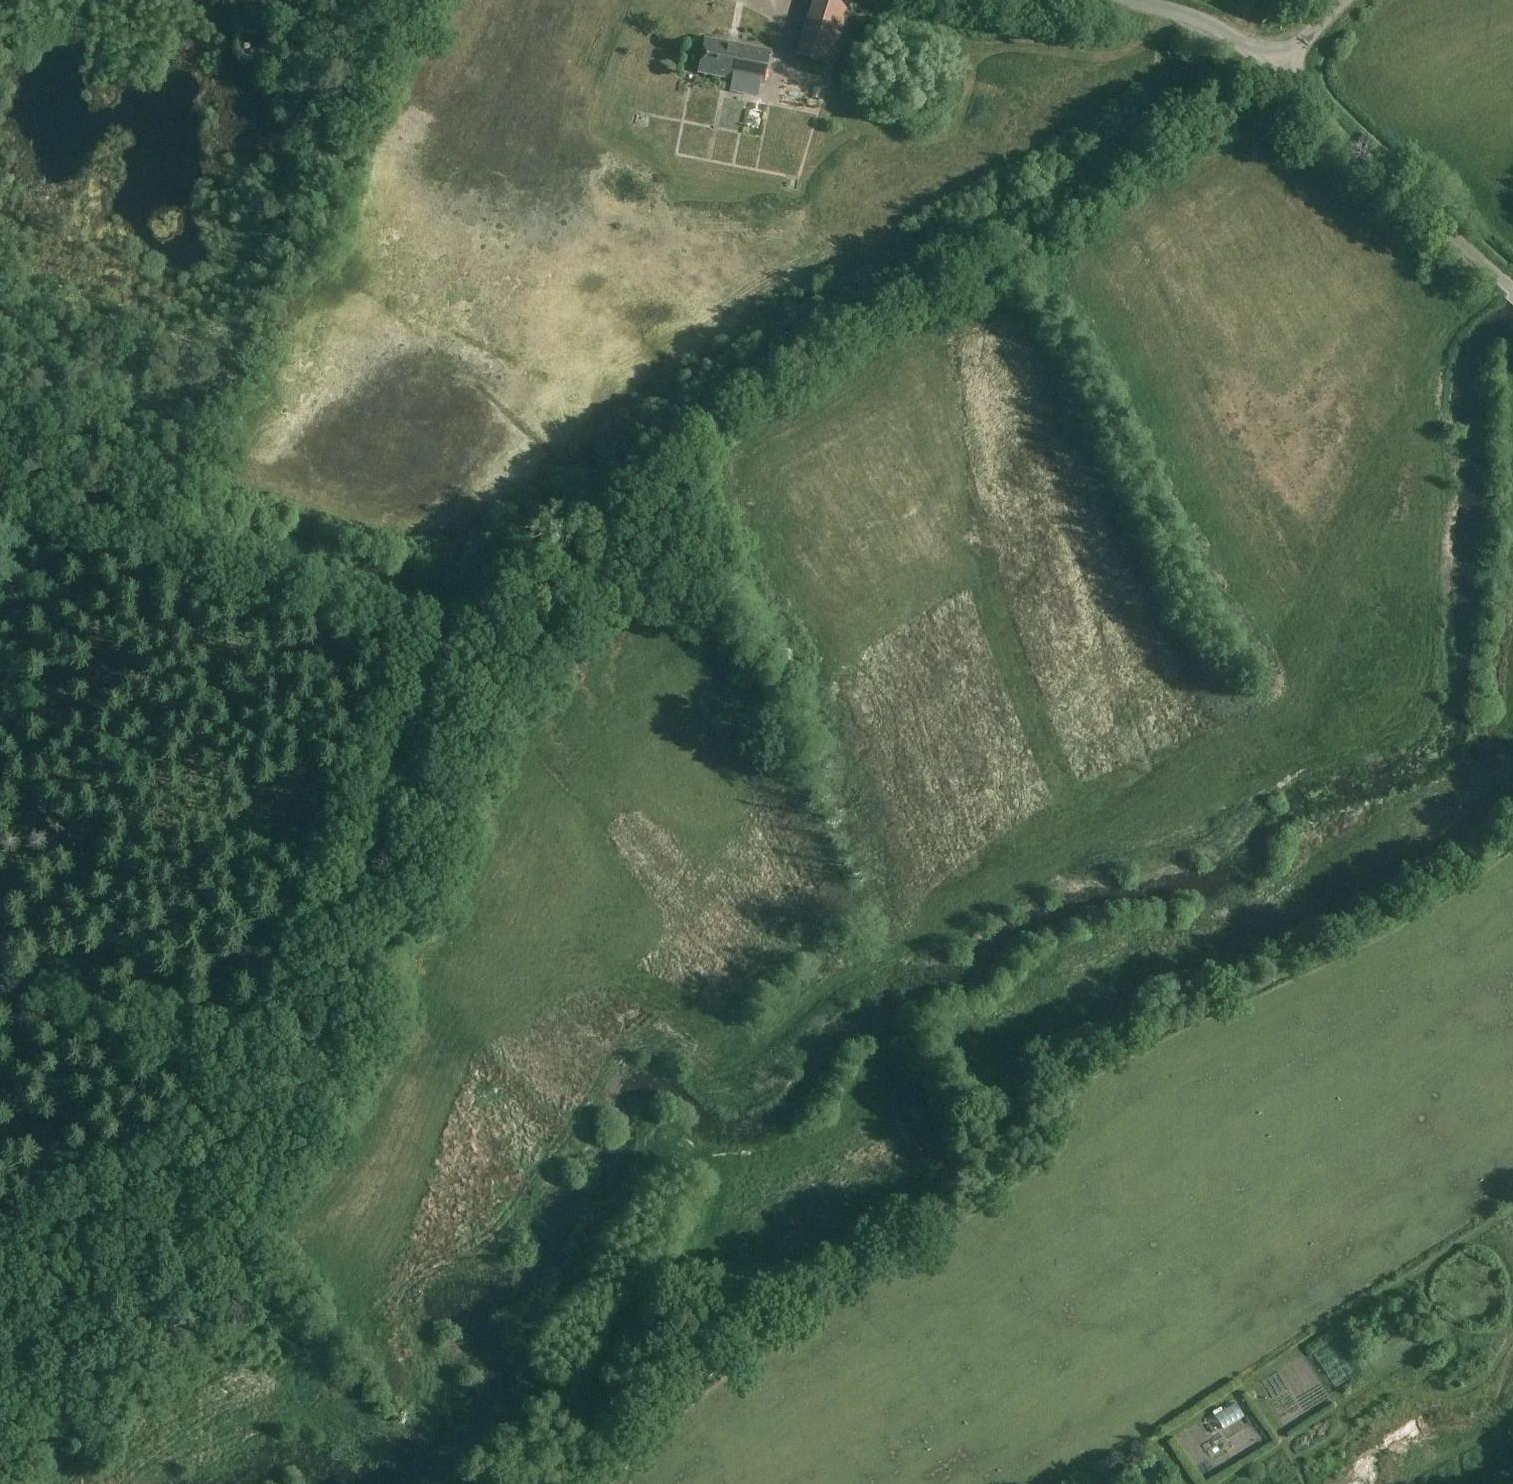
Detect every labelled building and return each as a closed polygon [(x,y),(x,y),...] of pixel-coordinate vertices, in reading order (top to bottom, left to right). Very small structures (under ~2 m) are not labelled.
[(798,56),(829,65),(849,3),(839,0),(815,0),(798,56)] [(759,97),(761,84),(762,84),(768,52),(706,40),(699,72),(733,79),(731,92),(759,97)] [(780,79),(777,96),(802,100),(805,83),(780,79)] [(1229,1389),(1207,1400),(1217,1419),(1239,1407),(1229,1389)] [(1195,1466),(1225,1454),(1212,1424),(1182,1436),(1195,1466)]
